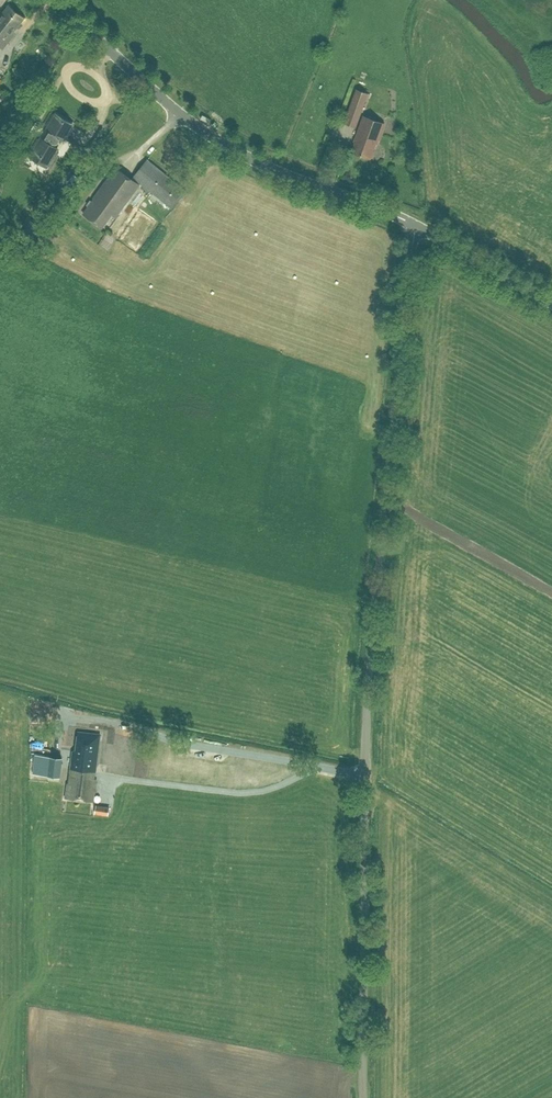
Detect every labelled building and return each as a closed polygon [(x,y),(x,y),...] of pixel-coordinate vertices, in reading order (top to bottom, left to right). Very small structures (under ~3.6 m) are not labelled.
[(24,18),(8,5),(0,16),(0,47),(2,49),(15,32),(13,31),(24,18)] [(355,125),(358,116),(366,93),(356,90),(345,122),(355,125)] [(57,149),(51,146),(53,143),(54,144),(55,144),(56,144),(56,143),(57,143),(58,142),(59,141),(59,140),(59,139),(59,138),(58,138),(58,137),(57,136),(59,134),(64,137),(72,125),(56,114),(48,127),(54,131),(52,133),(49,131),(44,138),(48,140),(46,143),(41,139),(31,155),(47,165),(57,149)] [(376,143),(384,123),(363,115),(355,135),(357,136),(351,151),(369,158),(375,143),(376,143)] [(171,207),(185,190),(147,160),(133,176),(171,207)] [(139,184),(116,167),(92,201),(90,200),(86,205),(88,206),(83,213),(102,227),(111,214),(115,217),(139,184)] [(39,226),(30,220),(21,234),(31,240),(39,226)] [(113,238),(120,243),(128,232),(121,227),(113,238)] [(12,703),(24,703),(24,693),(12,693),(12,703)] [(113,721),(112,732),(132,733),(132,722),(113,721)] [(72,750),(70,768),(94,771),(94,772),(95,772),(99,740),(100,734),(78,731),(76,749),(72,750)] [(60,776),(62,758),(35,755),(33,773),(60,776)] [(67,783),(65,798),(94,801),(96,779),(93,778),(94,772),(94,771),(70,768),(68,783),(67,783)] [(107,815),(109,806),(96,804),(94,812),(107,815)]
